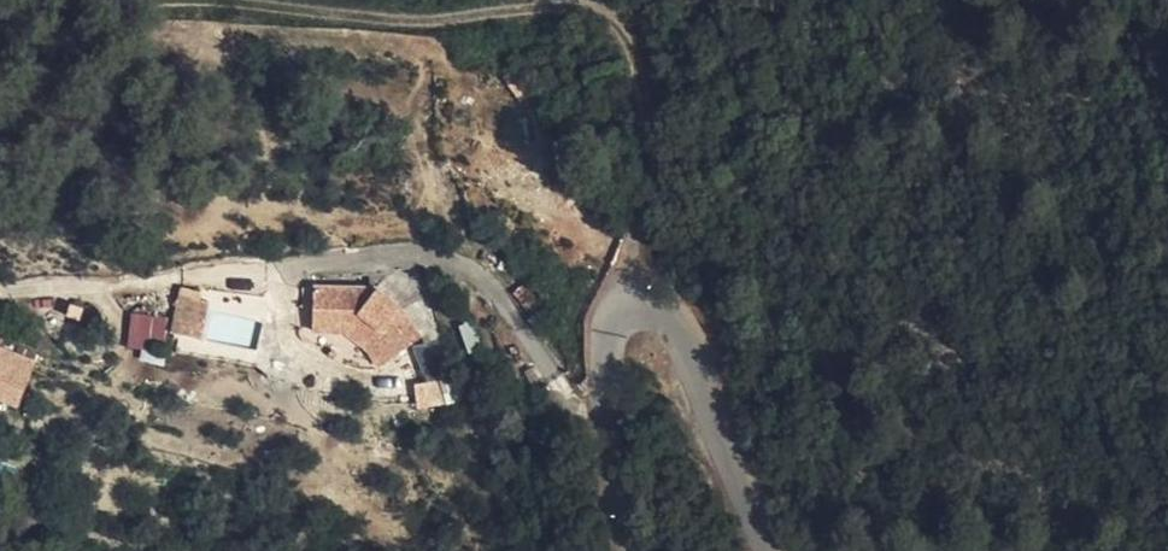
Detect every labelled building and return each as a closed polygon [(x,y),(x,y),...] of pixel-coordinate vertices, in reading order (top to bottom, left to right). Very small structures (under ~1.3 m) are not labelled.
[(371,295),(371,305),(404,306),(428,292),(415,276),(371,295)] [(302,336),(334,340),(344,323),(373,327),(389,359),(426,335),(404,306),(371,305),(314,294),(302,336)] [(183,301),(178,339),(200,343),(209,306),(183,301)] [(126,339),(164,344),(167,317),(129,313),(126,339)] [(344,323),(334,340),(367,346),(382,365),(389,359),(373,327),(344,323)] [(12,420),(33,380),(0,363),(0,415),(12,420)] [(441,404),(439,384),(415,386),(418,407),(441,404)]
